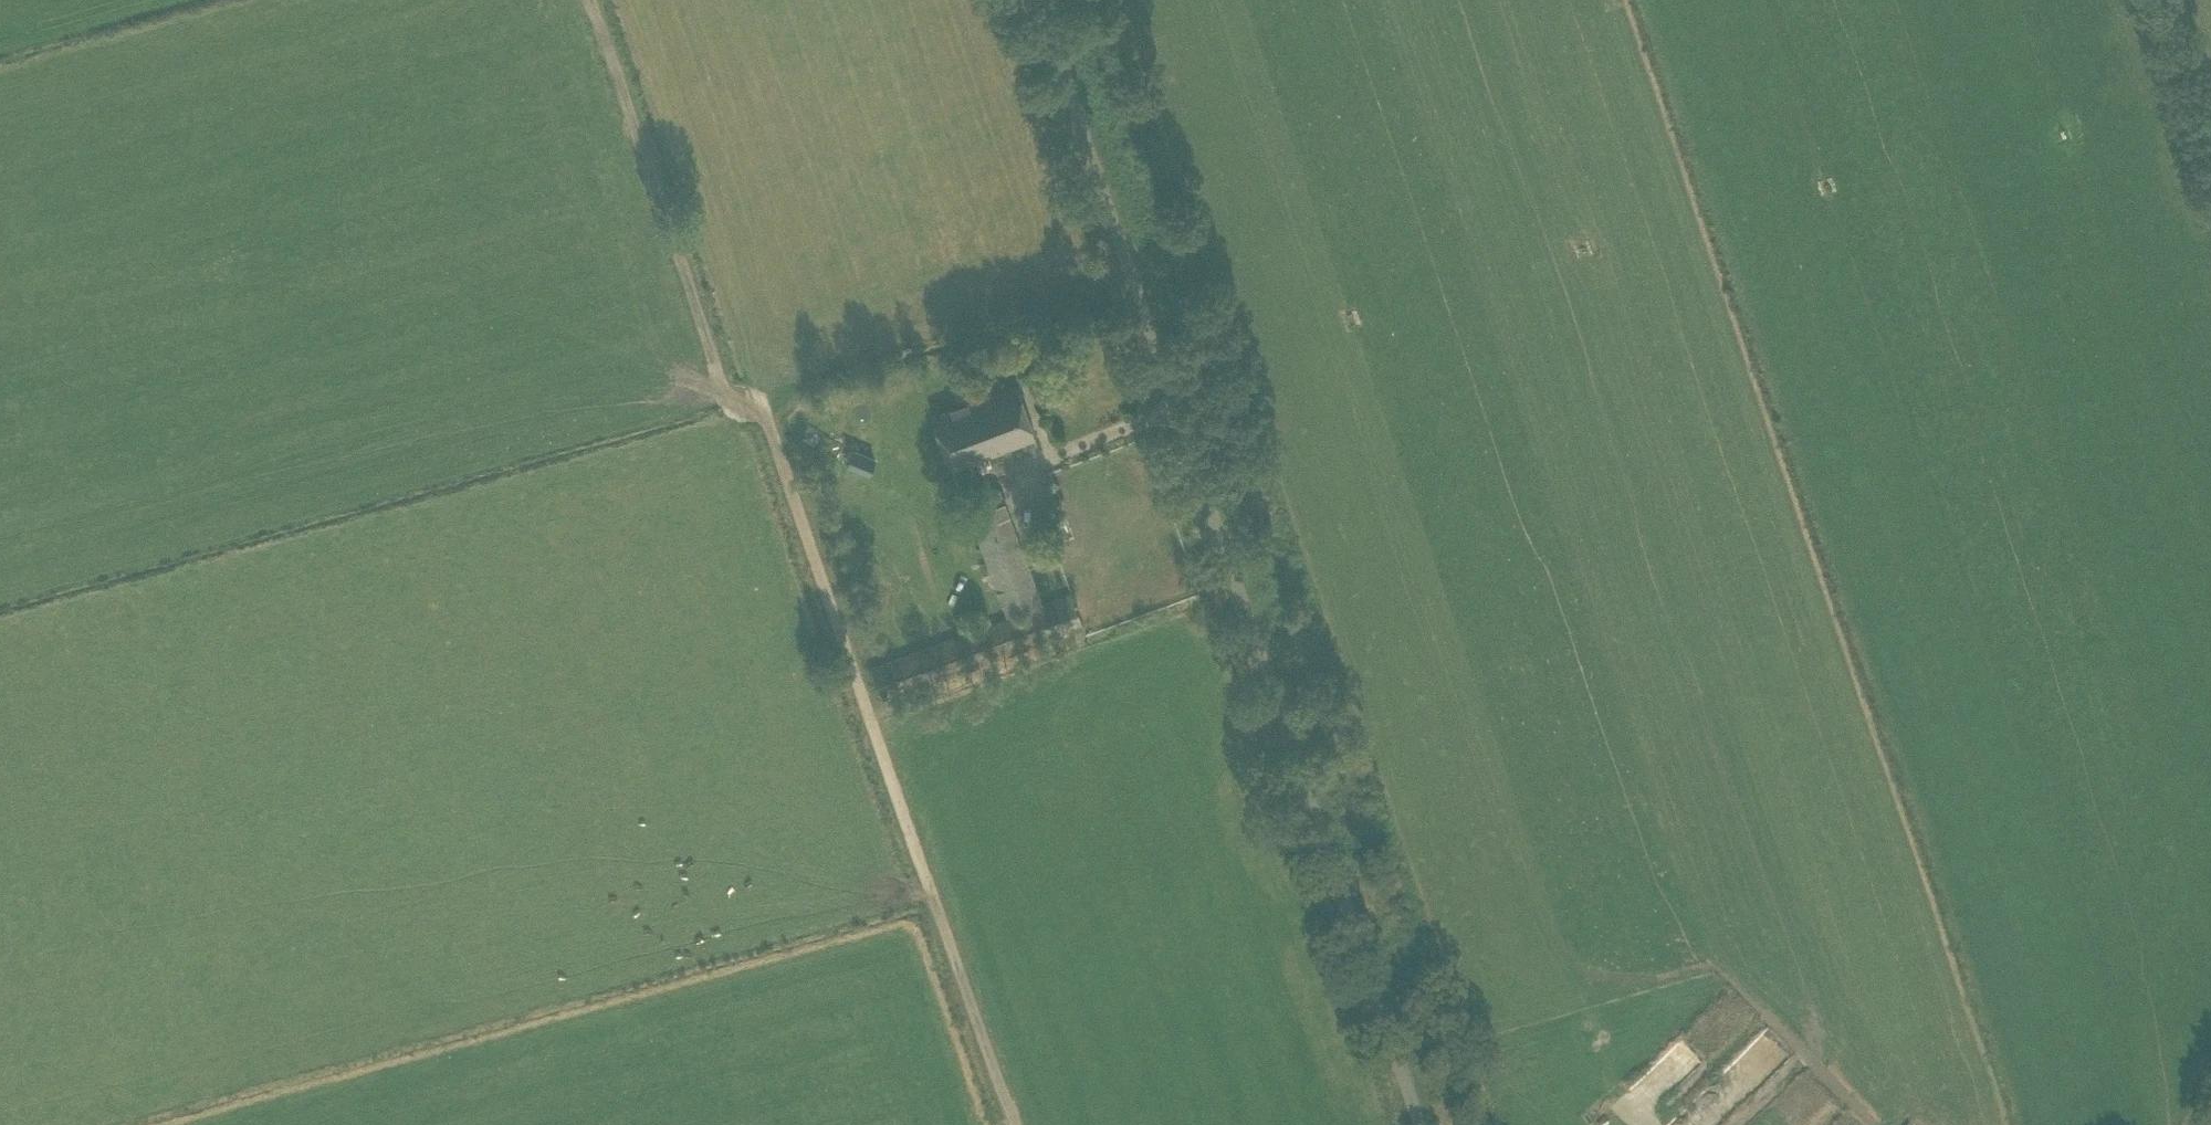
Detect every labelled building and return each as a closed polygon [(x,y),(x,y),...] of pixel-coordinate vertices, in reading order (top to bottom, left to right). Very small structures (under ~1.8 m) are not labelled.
[(933,416),(952,468),(1015,444),(1036,436),(1017,384),(996,392),(933,416)] [(999,488),(964,501),(1007,616),(1042,603),(999,488)] [(883,700),(1084,627),(1072,595),(871,668),(883,700)]
